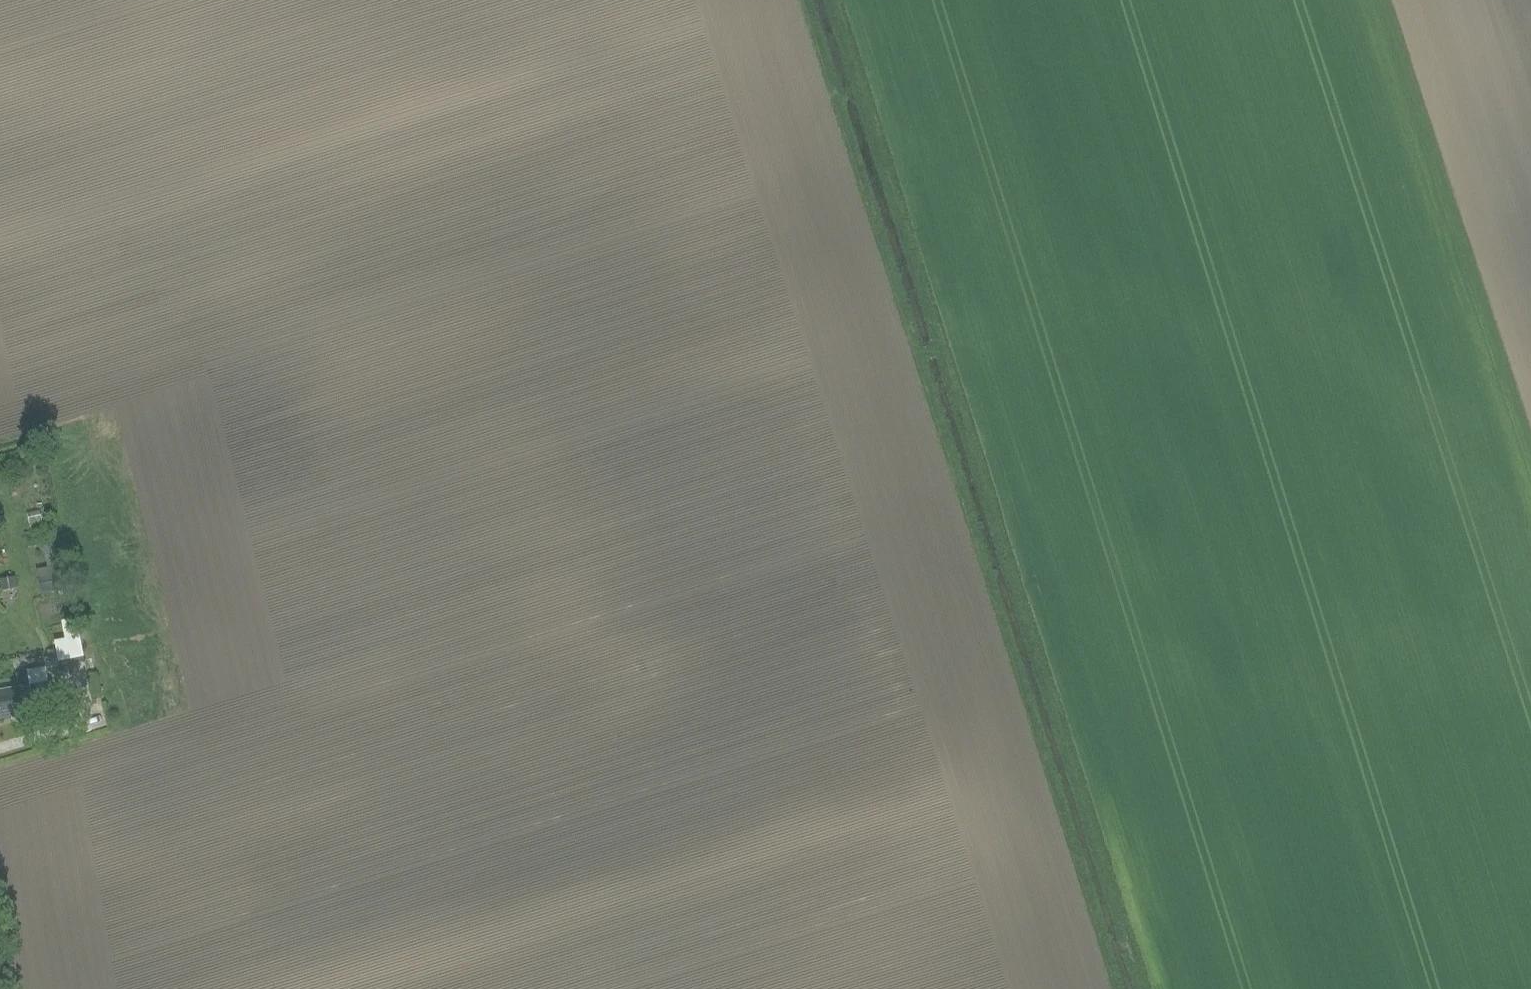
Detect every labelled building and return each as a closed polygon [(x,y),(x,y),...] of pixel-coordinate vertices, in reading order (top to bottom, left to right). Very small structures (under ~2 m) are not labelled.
[(42,522),(40,511),(27,514),(29,524),(42,522)] [(58,563),(54,543),(43,546),(47,565),(58,563)] [(37,571),(41,596),(58,592),(53,567),(37,571)] [(2,592),(17,590),(16,579),(1,581),(2,592)] [(82,659),(76,630),(73,618),(62,621),(64,632),(66,640),(54,643),(59,664),(82,659)] [(20,688),(29,686),(27,674),(18,675),(20,688)] [(0,692),(0,722),(27,717),(25,715),(77,707),(76,702),(56,705),(52,684),(0,692)]
